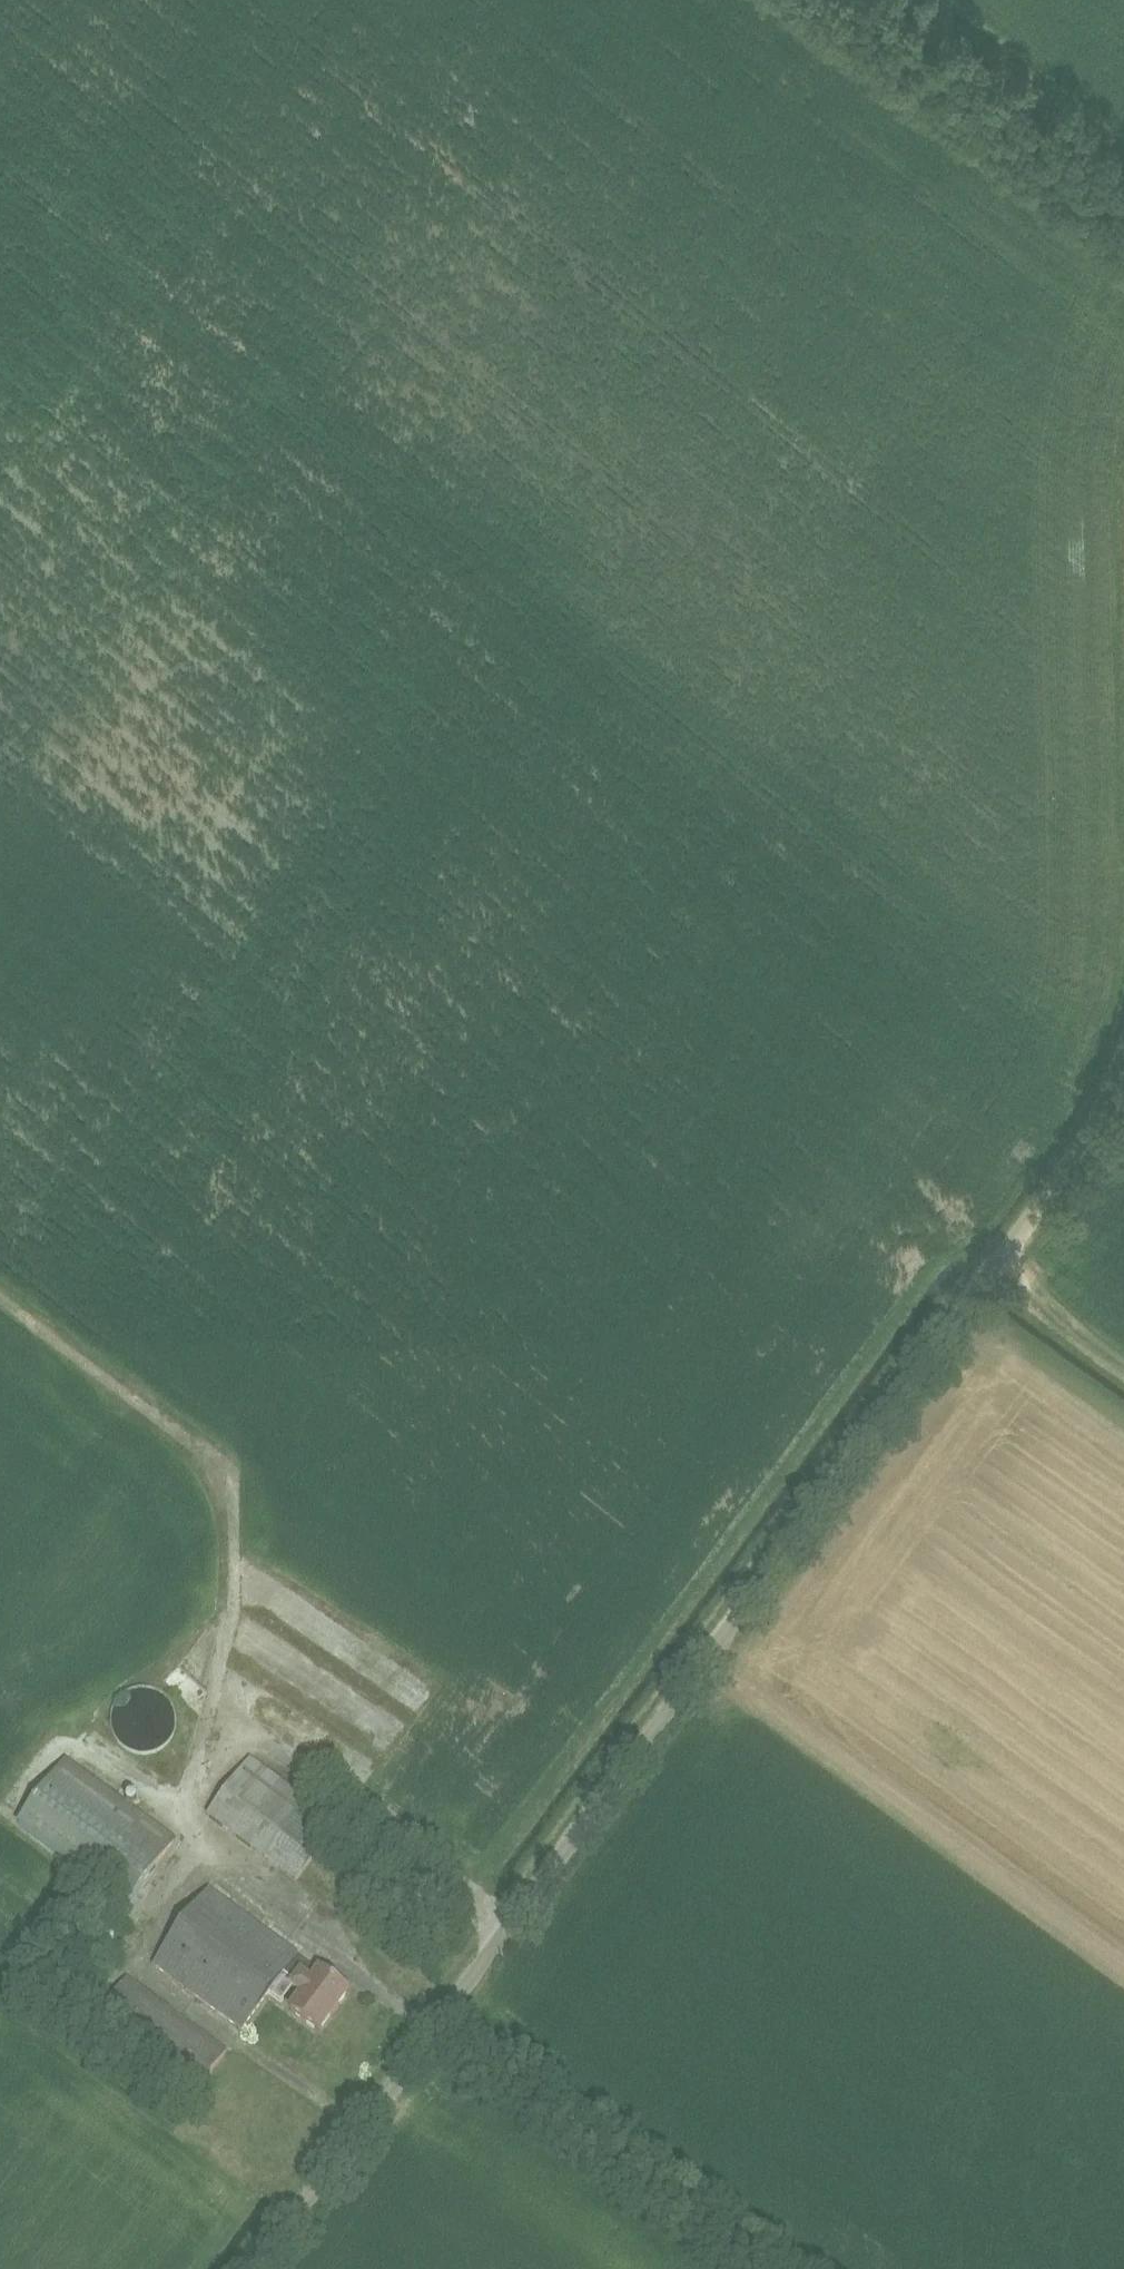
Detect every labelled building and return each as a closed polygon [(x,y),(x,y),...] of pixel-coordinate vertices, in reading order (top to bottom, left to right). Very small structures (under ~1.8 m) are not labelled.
[(197,1816),(287,1878),(307,1849),(294,1840),(302,1829),(285,1817),(300,1796),(239,1755),(197,1816)] [(174,1842),(67,1761),(18,1825),(125,1906),(174,1842)] [(241,2030),(269,1993),(281,2002),(292,1987),(302,1995),(291,2011),(319,2032),(348,1992),(320,1971),(319,1972),(295,1956),(297,1954),(209,1890),(154,1967),(241,2030)] [(226,2052),(126,1979),(99,2016),(198,2089),(226,2052)]
